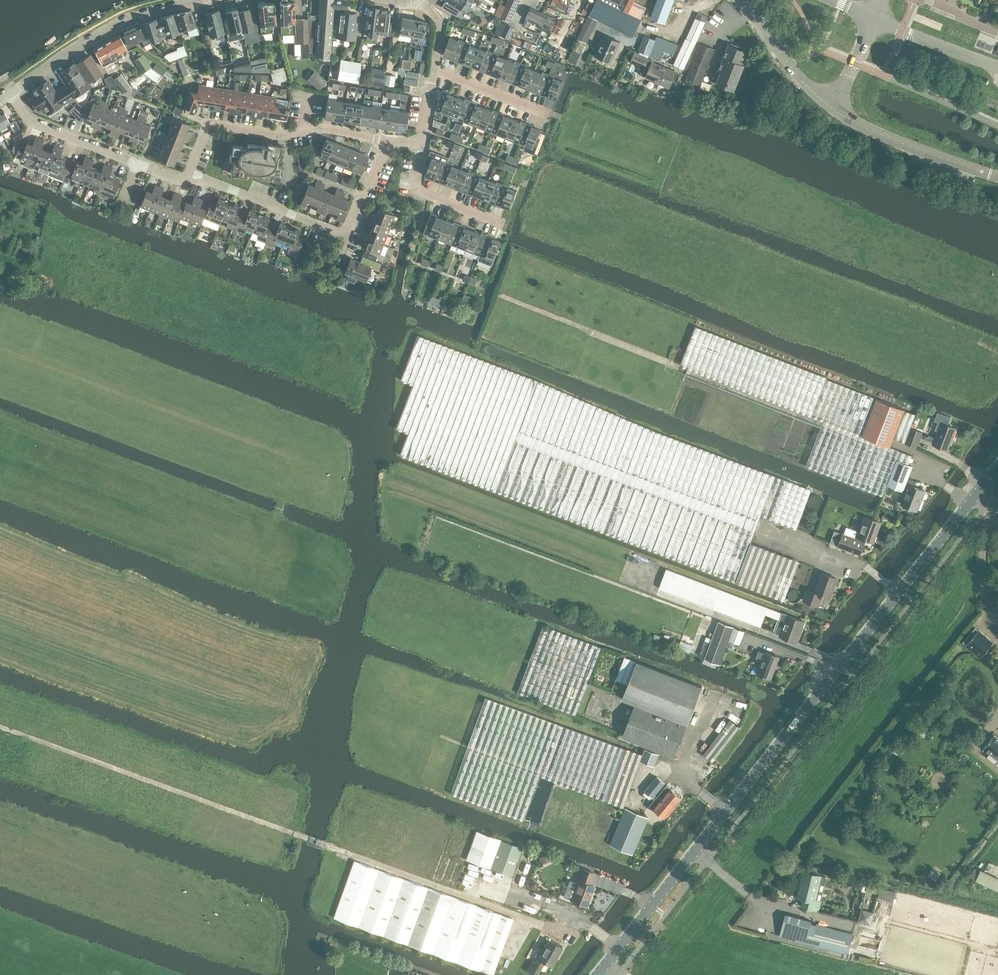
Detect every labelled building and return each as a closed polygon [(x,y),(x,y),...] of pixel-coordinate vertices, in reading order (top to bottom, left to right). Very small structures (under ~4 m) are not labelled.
[(309,51),(309,44),(307,19),(294,19),(294,2),(289,2),(288,2),(287,0),(281,0),(280,2),(279,2),(280,23),(281,34),(300,34),(301,52),(309,51)] [(308,19),(307,19),(309,44),(309,51),(316,52),(315,55),(329,60),(331,22),(332,7),(346,8),(347,0),(345,0),(319,0),(318,19),(308,19)] [(443,7),(457,15),(461,9),(462,10),(468,0),(467,0),(446,0),(447,1),(443,7)] [(515,0),(509,0),(507,6),(516,10),(519,2),(515,0)] [(620,7),(606,0),(598,0),(590,15),(598,19),(633,37),(643,18),(646,11),(633,5),(635,0),(623,0),(620,7)] [(674,0),(657,0),(651,17),(666,22),(674,0)] [(261,33),(267,33),(263,1),(260,2),(258,4),(257,4),(259,25),(260,24),(261,33)] [(264,1),(263,1),(267,33),(273,32),(272,23),(276,22),(274,3),(266,3),(264,1)] [(243,4),(237,6),(237,8),(241,22),(242,28),(244,37),(245,39),(259,36),(255,17),(251,17),(249,5),(243,7),(243,4)] [(224,21),(229,40),(244,37),(242,28),(241,22),(237,8),(237,6),(230,7),(231,9),(226,11),(228,20),(224,21)] [(511,21),(516,10),(507,6),(501,17),(511,21)] [(531,7),(526,18),(542,25),(541,29),(549,33),(551,29),(556,19),(531,7)] [(379,9),(370,8),(368,17),(367,17),(367,21),(368,21),(367,30),(364,30),(363,36),(366,36),(365,44),(374,45),(375,34),(376,35),(377,28),(377,22),(379,10),(378,10),(379,9)] [(174,13),(178,31),(186,29),(188,37),(197,34),(196,27),(191,9),(174,13)] [(205,13),(210,36),(214,35),(216,40),(224,38),(223,33),(224,32),(218,9),(205,13)] [(379,10),(377,22),(377,28),(376,35),(379,35),(379,37),(384,37),(384,36),(389,36),(391,24),(388,24),(389,11),(379,10)] [(336,38),(354,40),(355,31),(352,31),(353,26),(354,26),(355,14),(341,12),(339,24),(337,24),(336,38)] [(698,13),(674,66),(683,70),(707,18),(698,13)] [(165,16),(171,36),(179,33),(173,14),(165,16)] [(158,22),(163,37),(165,37),(171,36),(165,16),(159,18),(160,21),(158,22)] [(586,22),(578,38),(586,42),(596,22),(597,20),(589,16),(586,22)] [(411,35),(414,19),(401,17),(401,22),(399,33),(411,35)] [(149,21),(155,40),(161,38),(163,37),(158,22),(157,23),(155,19),(149,21)] [(414,19),(411,35),(423,37),(426,20),(414,19)] [(155,40),(149,21),(141,23),(145,34),(152,41),(155,40)] [(137,22),(120,30),(128,46),(141,40),(143,45),(149,42),(144,36),(137,22)] [(510,39),(515,28),(507,24),(501,35),(510,39)] [(103,43),(111,57),(112,56),(114,59),(121,55),(120,52),(126,48),(118,35),(103,43)] [(611,62),(620,42),(604,35),(595,54),(611,62)] [(678,44),(657,36),(656,40),(645,35),(638,51),(660,60),(664,51),(674,55),(678,44)] [(457,62),(465,41),(459,39),(458,40),(450,37),(443,55),(451,58),(450,59),(457,62)] [(471,66),(478,48),(470,45),(471,44),(465,41),(457,62),(463,64),(463,63),(471,66)] [(111,57),(103,43),(93,49),(102,65),(114,59),(112,56),(111,57)] [(700,43),(684,83),(698,89),(714,49),(700,43)] [(743,64),(741,63),(745,50),(729,44),(719,69),(722,70),(717,82),(734,88),(743,64)] [(421,58),(424,47),(417,45),(414,57),(421,58)] [(166,54),(170,59),(180,55),(179,54),(181,53),(182,57),(187,55),(184,46),(177,48),(178,50),(166,54)] [(478,48),(471,66),(479,69),(478,70),(485,73),(493,53),(486,50),(486,51),(478,48)] [(573,52),(568,61),(575,65),(580,55),(573,52)] [(644,66),(648,57),(635,52),(631,61),(644,66)] [(493,53),(485,73),(491,75),(491,74),(499,77),(506,59),(498,56),(499,55),(493,53)] [(77,63),(89,81),(101,73),(90,55),(77,63)] [(134,61),(142,71),(150,66),(142,55),(134,61)] [(177,60),(183,75),(192,72),(186,56),(177,60)] [(249,63),(251,72),(270,73),(267,59),(249,63)] [(357,82),(360,62),(341,59),(337,79),(357,82)] [(410,69),(411,61),(402,59),(401,68),(410,69)] [(506,59),(499,77),(507,80),(506,81),(512,84),(520,64),(514,61),(514,62),(506,59)] [(669,85),(671,78),(677,81),(680,73),(653,61),(647,76),(669,85)] [(198,62),(191,64),(193,71),(200,69),(198,62)] [(70,102),(76,99),(73,93),(87,84),(75,63),(62,72),(65,77),(57,82),(70,102)] [(166,71),(156,64),(153,69),(149,67),(144,74),(157,83),(166,71)] [(520,64),(512,84),(519,86),(519,85),(527,88),(534,70),(526,67),(526,66),(520,64)] [(284,67),(270,70),(273,83),(281,84),(281,81),(287,80),(284,67)] [(534,70),(527,88),(534,91),(534,92),(540,95),(548,75),(542,72),(542,73),(534,70)] [(319,88),(325,81),(313,71),(307,79),(319,88)] [(416,86),(419,73),(405,71),(403,84),(416,86)] [(369,84),(382,85),(383,74),(371,72),(369,84)] [(385,74),(383,86),(394,87),(395,75),(385,74)] [(103,79),(104,85),(112,80),(109,75),(103,79)] [(131,88),(120,75),(113,80),(124,93),(131,88)] [(548,75),(540,95),(546,97),(547,96),(555,99),(562,82),(554,78),(554,77),(548,75)] [(70,102),(57,82),(49,87),(46,82),(33,90),(36,95),(31,98),(38,110),(44,107),(46,110),(61,101),(64,106),(70,102)] [(202,105),(206,86),(198,84),(197,92),(191,91),(183,109),(196,114),(197,110),(196,109),(198,104),(202,105)] [(213,107),(216,87),(206,86),(202,105),(208,106),(213,107)] [(224,108),(227,89),(216,87),(213,107),(218,108),(218,107),(224,108)] [(234,111),(237,91),(227,89),(224,108),(229,109),(229,110),(234,111)] [(449,115),(456,97),(448,94),(449,93),(442,90),(434,110),(441,113),(441,112),(449,115)] [(245,112),(248,93),(237,91),(234,111),(239,112),(239,111),(245,112)] [(255,114),(259,94),(248,93),(245,112),(250,113),(255,114)] [(266,115),(269,96),(259,94),(255,114),(260,115),(260,114),(266,115)] [(269,96),(266,115),(270,116),(270,118),(286,120),(288,107),(289,100),(275,98),(275,97),(269,96)] [(456,97),(449,115),(457,118),(456,119),(462,121),(470,101),(464,99),(464,100),(456,97)] [(78,99),(70,111),(82,119),(90,107),(78,99)] [(333,119),(336,100),(327,99),(324,118),(333,119)] [(94,127),(104,102),(100,100),(98,104),(93,102),(87,118),(92,120),(90,125),(94,127)] [(336,100),(333,119),(342,121),(345,102),(336,100)] [(363,100),(363,105),(360,124),(368,125),(371,106),(372,101),(363,100)] [(470,101),(462,121),(469,124),(469,123),(477,126),(484,108),(476,105),(477,104),(470,101)] [(104,102),(94,127),(99,129),(101,124),(106,126),(112,110),(107,108),(109,104),(104,102)] [(345,102),(342,121),(351,122),(354,103),(345,102)] [(354,103),(351,122),(360,124),(363,105),(354,103)] [(371,106),(368,125),(377,126),(380,107),(371,106)] [(380,107),(377,126),(386,128),(389,109),(380,107)] [(112,110),(106,126),(111,128),(109,133),(113,134),(123,109),(119,108),(117,112),(112,110)] [(484,108),(477,126),(485,129),(484,130),(490,132),(498,112),(492,110),(492,111),(484,108)] [(123,109),(113,134),(118,136),(120,131),(125,133),(131,118),(126,116),(128,111),(123,109)] [(389,109),(386,128),(395,129),(398,110),(389,109)] [(22,134),(15,120),(9,123),(2,110),(0,111),(0,130),(2,134),(12,129),(14,132),(11,134),(14,139),(22,134)] [(131,118),(125,133),(130,135),(128,140),(132,142),(145,112),(140,110),(136,120),(131,118)] [(398,110),(395,129),(404,131),(407,112),(398,110)] [(145,112),(132,142),(137,144),(139,139),(144,141),(150,125),(145,123),(149,113),(145,112)] [(498,112),(490,132),(496,135),(497,134),(505,137),(512,119),(504,116),(504,115),(498,112)] [(170,128),(191,136),(192,132),(187,129),(189,124),(169,116),(167,121),(172,123),(170,128)] [(512,119),(505,137),(512,140),(512,141),(518,143),(526,123),(520,121),(519,122),(512,119)] [(524,146),(522,150),(533,155),(540,139),(537,138),(540,130),(532,127),(532,126),(526,123),(518,143),(524,146)] [(161,136),(182,144),(184,138),(189,140),(191,136),(170,128),(168,133),(163,131),(161,136)] [(28,166),(40,138),(35,136),(32,145),(27,143),(26,145),(20,143),(15,155),(21,157),(20,158),(26,160),(24,165),(28,166)] [(162,148),(183,156),(184,152),(179,150),(182,144),(161,136),(159,141),(164,143),(162,148)] [(40,166),(46,150),(41,148),(44,140),(40,138),(28,166),(33,168),(35,164),(40,166)] [(327,160),(334,142),(325,138),(318,156),(327,160)] [(259,176),(278,179),(280,164),(277,164),(278,155),(280,155),(281,145),(267,142),(267,146),(247,143),(246,146),(232,144),(231,153),(236,154),(235,159),(232,158),(232,159),(233,159),(232,168),(237,169),(237,174),(233,173),(233,174),(246,176),(246,172),(260,175),(259,176)] [(334,142),(327,160),(335,163),(342,145),(334,142)] [(40,166),(38,170),(48,174),(59,146),(54,144),(51,152),(46,150),(40,166)] [(342,145),(335,163),(343,166),(351,148),(342,145)] [(62,180),(64,174),(65,175),(70,163),(64,161),(65,158),(60,156),(63,148),(59,146),(48,174),(62,180)] [(153,156),(173,164),(176,158),(181,160),(183,156),(162,148),(160,153),(155,151),(153,156)] [(351,148),(343,166),(352,169),(359,152),(351,148)] [(429,165),(425,175),(433,179),(432,180),(439,182),(446,162),(448,158),(431,151),(429,156),(428,157),(431,159),(429,165)] [(359,152),(352,169),(361,173),(368,155),(359,152)] [(78,186),(89,158),(85,156),(82,165),(76,162),(75,165),(70,163),(65,175),(70,177),(70,178),(75,180),(74,184),(78,186)] [(89,186),(96,170),(90,168),(94,160),(89,158),(78,186),(82,188),(84,184),(89,186)] [(453,187),(460,169),(452,166),(453,165),(446,162),(439,182),(445,185),(445,184),(453,187)] [(97,194),(108,165),(104,164),(100,172),(96,170),(89,186),(94,188),(93,192),(97,194)] [(114,194),(119,182),(114,180),(115,178),(109,176),(113,167),(108,165),(97,194),(101,196),(103,191),(108,193),(109,192),(114,194)] [(460,169),(453,187),(461,190),(460,191),(466,193),(474,173),(468,171),(468,172),(460,169)] [(481,198),(488,180),(480,177),(480,176),(474,173),(466,193),(473,196),(473,194),(481,198)] [(488,180),(481,198),(489,201),(488,202),(494,204),(502,184),(496,182),(496,183),(488,180)] [(307,184),(299,204),(304,206),(307,200),(317,205),(315,210),(325,214),(327,209),(337,213),(335,218),(340,220),(348,200),(342,198),(344,192),(335,189),(333,194),(322,190),(324,185),(315,181),(313,186),(307,184)] [(502,184),(494,204),(500,207),(501,206),(509,209),(516,191),(508,188),(508,187),(502,184)] [(146,190),(140,205),(150,209),(159,187),(155,185),(152,192),(146,190)] [(159,187),(150,209),(160,212),(165,198),(161,196),(164,189),(159,187)] [(165,198),(160,212),(169,216),(178,194),(174,193),(171,200),(165,198)] [(185,205),(184,205),(180,203),(182,196),(178,194),(169,216),(179,220),(180,216),(185,205)] [(185,205),(180,216),(190,220),(199,198),(194,196),(191,204),(186,202),(184,205),(185,205)] [(219,224),(221,219),(227,204),(222,202),(223,199),(218,197),(216,203),(211,201),(204,218),(219,224)] [(199,198),(190,220),(199,224),(205,209),(200,207),(203,200),(199,198)] [(235,230),(242,213),(236,210),(238,205),(233,203),(233,206),(227,204),(221,219),(227,222),(225,226),(235,230)] [(367,216),(390,225),(393,215),(378,209),(376,214),(369,211),(367,216)] [(252,231),(258,216),(252,214),(253,211),(249,210),(247,215),(242,213),(235,230),(244,233),(245,229),(252,231)] [(431,213),(423,233),(429,236),(430,234),(437,238),(444,220),(437,217),(437,215),(431,213)] [(255,240),(256,238),(265,242),(272,225),(266,222),(268,217),(264,216),(263,218),(258,216),(252,231),(249,237),(255,240)] [(370,228),(386,234),(390,225),(367,216),(365,220),(372,223),(370,228)] [(451,244),(459,224),(453,222),(452,223),(444,220),(437,238),(445,241),(445,242),(451,244)] [(272,225),(265,242),(274,246),(276,241),(282,243),(288,228),(283,226),(284,223),(279,222),(277,227),(272,225)] [(465,248),(472,231),(465,228),(465,226),(459,224),(451,244),(457,247),(457,245),(465,248)] [(295,254),(302,237),(297,235),(299,229),(294,228),(293,230),(288,228),(282,243),(288,246),(286,250),(295,254)] [(359,235),(382,244),(386,234),(370,228),(368,233),(361,230),(359,235)] [(479,255),(487,235),(480,233),(480,234),(472,231),(465,248),(473,252),(473,253),(479,255)] [(382,244),(359,235),(357,239),(365,242),(363,247),(378,253),(382,244)] [(487,235),(479,255),(477,260),(491,265),(501,242),(492,239),(493,237),(487,235)] [(350,259),(344,272),(348,274),(346,279),(354,283),(356,277),(365,281),(370,267),(377,270),(380,263),(362,256),(359,262),(350,259)] [(438,305),(443,307),(446,300),(440,298),(438,305)] [(686,350),(680,365),(688,368),(823,421),(824,421),(890,447),(905,409),(874,397),(827,379),(827,377),(696,326),(686,350)] [(761,515),(772,520),(797,529),(812,490),(644,424),(543,382),(424,338),(419,335),(401,380),(412,385),(396,428),(408,433),(400,454),(513,497),(631,542),(784,599),(799,561),(787,556),(751,542),(761,515)] [(921,434),(920,437),(925,439),(934,442),(934,443),(948,449),(956,428),(948,425),(951,417),(950,417),(938,412),(934,421),(938,422),(935,430),(939,431),(936,438),(929,435),(928,437),(926,436),(921,434)] [(912,466),(908,464),(912,455),(890,447),(824,421),(823,421),(821,426),(806,466),(883,496),(887,484),(906,492),(901,503),(908,506),(908,508),(908,510),(913,512),(914,511),(915,508),(917,509),(925,490),(914,485),(916,481),(907,478),(912,466)] [(911,428),(905,443),(916,448),(920,437),(921,434),(922,432),(911,428)] [(865,516),(857,539),(843,533),(842,535),(834,531),(830,543),(838,546),(860,554),(865,539),(873,541),(880,522),(865,516)] [(659,588),(761,626),(768,607),(666,569),(659,588)] [(818,605),(822,596),(829,598),(837,578),(822,573),(815,592),(807,590),(803,600),(818,605)] [(796,642),(804,621),(788,615),(780,635),(796,642)] [(745,631),(734,627),(718,621),(704,659),(719,664),(729,640),(740,644),(745,631)] [(543,625),(518,692),(575,715),(601,648),(543,625)] [(963,642),(966,644),(966,645),(980,657),(993,642),(978,630),(975,627),(963,642)] [(690,651),(695,639),(685,635),(680,646),(690,651)] [(759,650),(756,658),(762,660),(757,672),(771,678),(779,657),(765,651),(764,652),(759,650)] [(626,683),(621,697),(635,703),(622,736),(676,757),(703,685),(624,655),(615,678),(626,683)] [(485,698),(450,793),(513,817),(523,820),(539,775),(558,724),(513,707),(485,698)] [(739,727),(730,719),(703,754),(712,761),(739,727)] [(558,724),(539,775),(566,786),(624,807),(643,754),(625,748),(624,748),(572,729),(558,724)] [(994,734),(984,747),(991,753),(988,756),(995,762),(997,758),(997,738),(994,734)] [(654,765),(659,753),(645,748),(641,760),(654,765)] [(653,797),(664,783),(657,777),(645,791),(653,797)] [(658,796),(673,808),(681,797),(667,785),(658,796)] [(673,808),(658,796),(650,805),(665,817),(673,808)] [(632,854),(647,817),(625,808),(610,845),(632,854)] [(522,848),(513,845),(475,831),(465,859),(512,876),(522,848)] [(354,862),(334,918),(358,927),(493,974),(513,918),(379,871),(354,862)] [(934,866),(929,873),(937,879),(942,871),(934,866)] [(570,880),(564,897),(571,899),(586,905),(593,886),(589,884),(593,873),(579,868),(573,881),(570,880)] [(997,891),(997,879),(974,868),(970,877),(997,891)] [(818,910),(820,901),(814,900),(820,876),(803,872),(797,896),(803,898),(801,906),(818,910)] [(881,887),(880,897),(895,899),(897,889),(881,887)] [(862,921),(872,923),(875,910),(865,908),(862,921)] [(779,935),(806,942),(825,947),(847,953),(852,934),(810,923),(811,920),(785,913),(779,935)] [(548,939),(535,962),(532,960),(527,969),(537,974),(545,961),(551,965),(562,947),(548,939)]
